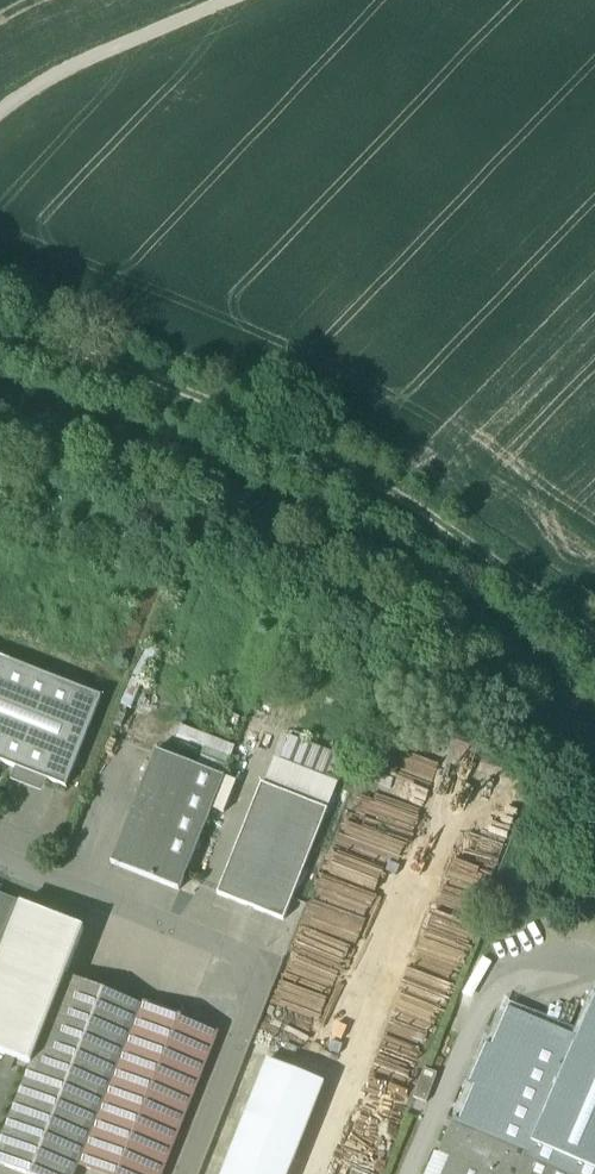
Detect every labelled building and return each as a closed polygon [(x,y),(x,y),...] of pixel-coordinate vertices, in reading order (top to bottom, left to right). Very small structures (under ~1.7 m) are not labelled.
[(0,658),(0,762),(1,763),(23,771),(23,770),(41,777),(40,778),(66,788),(101,698),(0,658)] [(156,752),(112,865),(179,891),(224,779),(156,752)] [(261,785),(218,895),(284,921),(327,811),(261,785)] [(22,905),(0,896),(0,962),(22,905)] [(0,962),(0,1053),(31,1065),(66,976),(84,929),(22,905),(0,962)] [(66,976),(31,1065),(0,1144),(0,1165),(24,1173),(75,1173),(79,1165),(141,1006),(66,976)] [(579,1038),(509,1008),(492,1046),(487,1043),(470,1082),(475,1084),(460,1121),(454,1119),(439,1154),(449,1158),(443,1173),(594,1173),(594,999),(579,1038)] [(141,1006),(79,1165),(101,1173),(162,1173),(217,1035),(141,1006)] [(222,1173),(289,1173),(324,1085),(266,1062),(222,1173)] [(424,1069),(413,1098),(426,1103),(437,1074),(424,1069)]
